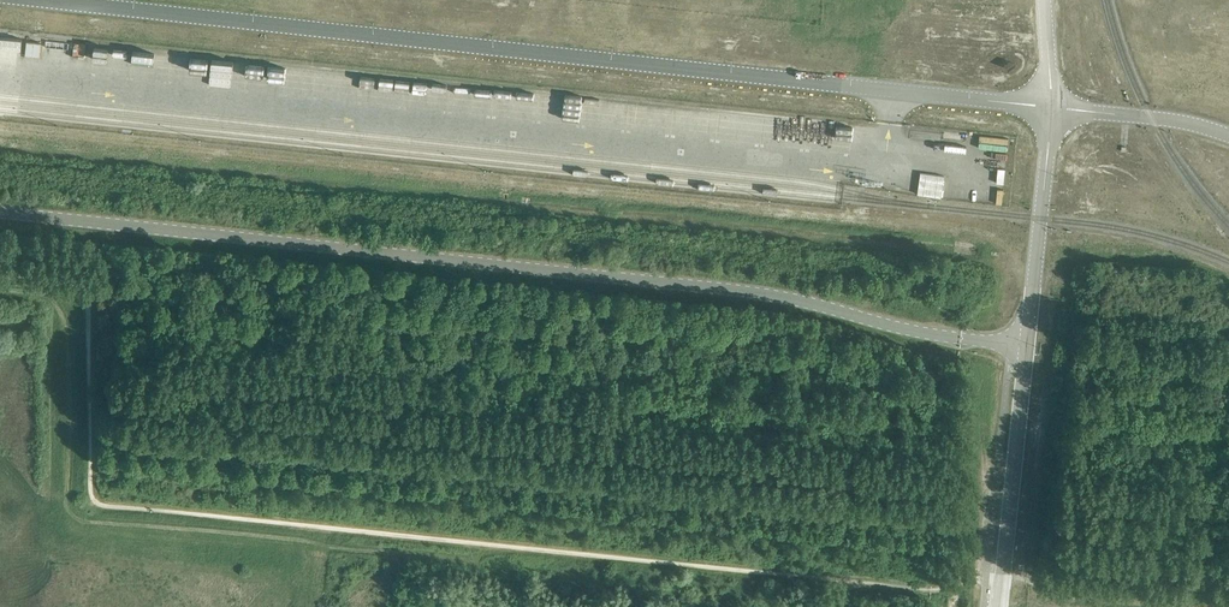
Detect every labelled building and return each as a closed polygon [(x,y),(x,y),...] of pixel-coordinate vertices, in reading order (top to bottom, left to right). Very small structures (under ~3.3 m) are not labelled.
[(29,36),(28,54),(44,55),(45,37),(29,36)] [(94,61),(94,39),(78,39),(78,48),(88,48),(88,61),(94,61)] [(97,55),(113,57),(115,43),(99,41),(97,55)] [(179,53),(177,59),(192,62),(194,56),(179,53)] [(135,55),(135,63),(151,63),(152,56),(135,55)] [(227,65),(228,59),(214,57),(213,63),(227,65)] [(104,58),(102,66),(114,68),(115,60),(104,58)] [(400,84),(401,75),(378,74),(378,83),(400,84)] [(435,78),(435,87),(452,88),(453,79),(435,78)] [(402,84),(402,92),(430,93),(431,85),(402,84)] [(116,110),(145,111),(145,103),(116,101),(116,110)] [(1012,140),(1012,132),(984,130),(983,138),(1012,140)] [(920,173),(917,194),(929,196),(941,198),(944,177),(932,175),(920,173)]
